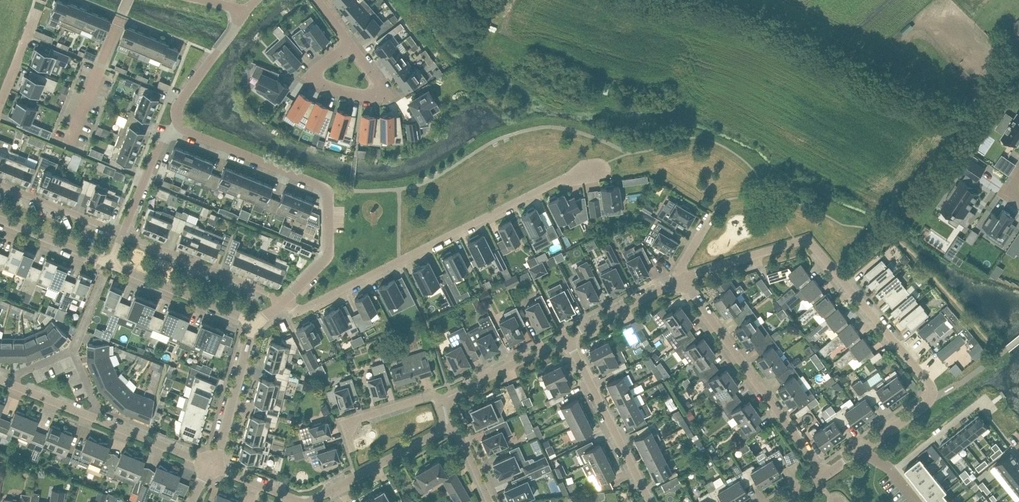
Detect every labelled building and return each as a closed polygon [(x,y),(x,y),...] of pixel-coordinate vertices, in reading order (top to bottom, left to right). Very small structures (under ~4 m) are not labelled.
[(58,26),(59,24),(68,2),(67,3),(59,0),(56,0),(56,1),(54,0),(46,21),(58,26)] [(346,13),(362,0),(345,0),(339,5),(346,13)] [(346,13),(353,21),(370,6),(365,0),(362,0),(346,13)] [(79,6),(68,2),(59,24),(70,29),(79,6)] [(70,29),(80,33),(83,27),(89,11),(79,6),(70,29)] [(370,6),(353,21),(360,29),(377,14),(370,6)] [(89,11),(83,27),(93,31),(100,15),(89,11)] [(377,14),(360,29),(366,37),(374,30),(378,35),(393,23),(388,17),(384,21),(377,14)] [(112,20),(100,15),(93,31),(91,37),(102,42),(104,36),(105,36),(104,36),(111,20),(112,20)] [(301,27),(292,35),(302,48),(308,44),(306,41),(309,39),(316,48),(321,44),(322,46),(329,41),(330,41),(315,22),(304,31),(301,27)] [(136,30),(125,25),(124,26),(125,26),(119,42),(130,46),(136,30)] [(36,29),(33,35),(44,40),(46,34),(36,29)] [(136,30),(130,46),(140,51),(147,34),(136,30)] [(283,36),(266,51),(274,61),(279,57),(290,69),(292,67),(294,69),(300,64),(299,62),(301,60),(289,48),(294,43),(288,35),(286,33),(284,35),(283,36)] [(140,51),(151,55),(158,39),(147,34),(140,51)] [(393,34),(374,48),(381,56),(394,47),(399,43),(393,34)] [(160,61),(161,61),(168,43),(158,39),(151,55),(161,59),(160,61)] [(168,43),(161,61),(172,66),(173,62),(176,56),(177,56),(179,51),(178,51),(179,49),(178,48),(178,49),(168,45),(169,43),(168,43)] [(65,66),(70,55),(51,47),(48,52),(37,48),(36,48),(37,48),(36,49),(34,49),(31,56),(33,57),(31,62),(30,63),(35,65),(34,66),(41,69),(42,67),(50,71),(54,62),(65,66)] [(381,56),(387,64),(400,55),(394,47),(381,56)] [(91,59),(93,53),(86,50),(85,52),(83,56),(91,59)] [(387,64),(393,72),(406,63),(400,55),(387,64)] [(268,91),(279,99),(289,86),(277,78),(277,79),(268,75),(270,69),(271,70),(271,69),(256,63),(256,64),(257,64),(252,75),(260,78),(257,85),(268,91)] [(393,72),(399,80),(412,71),(406,63),(393,72)] [(399,80),(405,89),(422,77),(416,68),(412,71),(399,80)] [(25,75),(24,75),(21,82),(22,82),(23,82),(21,88),(20,88),(20,89),(39,97),(39,96),(42,89),(46,90),(47,89),(53,91),(57,80),(41,74),(39,79),(26,74),(26,75),(26,76),(24,76),(25,75)] [(133,86),(135,81),(125,77),(123,83),(133,86)] [(170,84),(160,80),(157,86),(168,90),(170,84)] [(157,102),(159,98),(151,95),(153,89),(141,84),(137,93),(134,92),(131,100),(138,103),(154,109),(155,108),(156,108),(158,103),(157,102)] [(428,90),(409,101),(420,120),(418,121),(406,123),(408,139),(421,137),(419,126),(428,125),(428,124),(427,124),(426,119),(425,117),(432,113),(427,106),(435,101),(428,90)] [(299,92),(287,112),(297,118),(294,122),(304,128),(307,122),(315,102),(308,100),(304,98),(306,96),(299,92)] [(42,127),(31,123),(37,109),(17,100),(16,101),(17,102),(15,107),(13,106),(10,114),(9,114),(22,120),(20,125),(17,124),(16,125),(39,134),(42,127)] [(316,101),(307,122),(317,127),(315,131),(325,136),(333,109),(325,107),(325,108),(321,106),(322,104),(316,101)] [(131,109),(128,118),(140,123),(142,117),(149,120),(154,109),(138,103),(135,111),(131,109)] [(330,131),(328,139),(339,142),(340,139),(351,143),(356,115),(349,114),(348,114),(348,115),(344,113),(344,111),(337,109),(330,131)] [(1016,144),(1018,139),(1018,112),(1018,113),(1016,112),(1000,136),(1009,142),(1010,139),(1016,144)] [(362,114),(359,137),(371,138),(370,143),(382,144),(381,138),(380,117),(373,117),(373,118),(369,117),(369,115),(362,114)] [(380,117),(381,138),(392,138),(392,143),(404,143),(400,115),(392,116),(392,117),(388,117),(388,115),(380,115),(380,117)] [(119,135),(140,143),(145,131),(138,128),(140,123),(128,118),(124,127),(121,125),(118,133),(120,134),(119,135)] [(104,127),(98,125),(95,132),(101,135),(104,127)] [(119,135),(115,145),(116,145),(136,153),(140,143),(119,135)] [(135,161),(137,156),(135,155),(136,153),(116,145),(109,162),(121,167),(124,162),(131,165),(133,160),(135,161)] [(177,169),(184,150),(175,146),(167,165),(177,169)] [(9,177),(16,159),(19,153),(10,149),(10,148),(8,147),(7,148),(0,167),(0,173),(9,177)] [(194,153),(194,154),(184,150),(177,169),(186,173),(194,153)] [(194,153),(186,173),(195,177),(204,157),(203,157),(203,158),(194,154),(194,153)] [(1002,154),(995,164),(1002,169),(1009,158),(1002,154)] [(58,162),(43,156),(36,173),(41,175),(36,188),(46,192),(53,174),(58,162)] [(204,157),(195,177),(205,181),(204,184),(210,186),(215,174),(210,172),(213,162),(203,158),(204,157)] [(972,187),(985,168),(970,158),(961,171),(966,174),(958,185),(956,183),(946,197),(949,199),(941,210),(952,217),(955,212),(962,217),(959,222),(967,227),(976,213),(968,208),(979,192),(972,187)] [(9,177),(18,181),(26,162),(16,159),(9,177)] [(26,162),(18,181),(28,185),(35,166),(26,162)] [(235,169),(235,170),(224,166),(220,176),(215,174),(210,186),(216,189),(217,186),(227,190),(235,169)] [(122,180),(124,173),(121,172),(115,169),(113,176),(122,180)] [(235,170),(235,169),(227,190),(236,193),(244,174),(235,171),(235,170)] [(46,192),(55,196),(63,177),(53,174),(46,192)] [(254,178),(244,174),(236,193),(246,197),(254,178)] [(55,196),(65,200),(72,181),(63,177),(55,196)] [(79,191),(85,193),(90,181),(84,178),(81,185),(72,181),(65,200),(74,204),(79,191)] [(263,182),(254,178),(246,197),(255,201),(263,182)] [(170,187),(171,183),(172,182),(164,179),(162,184),(170,187)] [(86,208),(98,213),(105,195),(108,188),(106,187),(106,188),(100,187),(100,185),(90,181),(85,193),(91,195),(86,208)] [(269,210),(274,198),(269,196),(273,186),(263,182),(255,201),(264,205),(263,208),(269,210)] [(177,185),(171,183),(170,187),(179,191),(181,187),(177,185)] [(589,200),(591,215),(601,214),(600,208),(621,204),(621,202),(622,202),(622,196),(620,196),(619,185),(614,186),(613,183),(605,184),(606,187),(601,188),(602,198),(589,200)] [(156,194),(167,199),(170,191),(159,187),(156,194)] [(286,214),(294,194),(294,193),(294,195),(284,190),(280,200),(274,198),(269,210),(276,213),(277,210),(286,214)] [(105,195),(98,213),(107,217),(107,216),(109,217),(109,216),(110,216),(115,205),(116,206),(121,195),(115,193),(112,197),(105,195)] [(295,194),(294,194),(286,214),(296,218),(303,198),(294,195),(295,194)] [(559,198),(558,196),(556,197),(555,195),(549,198),(550,200),(548,201),(559,222),(573,215),(577,223),(588,218),(585,196),(582,197),(576,200),(574,196),(566,200),(564,196),(559,198)] [(313,202),(303,198),(296,218),(305,222),(313,202)] [(672,207),(665,203),(657,215),(673,225),(676,219),(687,225),(694,213),(688,210),(689,208),(683,204),(682,206),(675,202),(672,207)] [(645,203),(642,209),(650,214),(654,208),(645,203)] [(143,232),(152,235),(160,217),(154,214),(154,209),(148,206),(144,217),(146,218),(141,229),(142,229),(142,230),(144,231),(143,232)] [(206,216),(209,208),(203,206),(200,213),(206,216)] [(521,215),(531,235),(532,235),(535,242),(547,236),(549,240),(558,235),(552,223),(545,227),(536,208),(534,208),(533,206),(528,209),(529,211),(521,215)] [(242,208),(239,215),(248,219),(251,211),(242,208)] [(1012,222),(1015,217),(1003,209),(998,216),(996,215),(996,214),(991,211),(982,224),(990,229),(991,227),(1003,235),(1006,231),(1011,234),(1017,225),(1012,222)] [(169,227),(175,230),(180,217),(171,213),(166,219),(160,217),(152,235),(164,240),(169,227)] [(646,213),(644,217),(653,223),(656,219),(646,213)] [(176,245),(185,249),(193,230),(196,223),(180,217),(175,230),(181,232),(176,245)] [(498,242),(504,253),(510,250),(509,246),(521,240),(511,220),(498,227),(504,238),(498,242)] [(648,232),(644,240),(651,244),(652,242),(671,253),(678,241),(667,235),(670,229),(658,222),(651,233),(648,232)] [(195,253),(202,234),(204,229),(198,226),(199,225),(196,223),(193,230),(185,249),(195,253)] [(288,235),(300,240),(303,234),(291,229),(288,235)] [(973,230),(966,240),(972,245),(979,234),(973,230)] [(212,238),(204,256),(214,260),(219,247),(225,250),(227,244),(231,234),(225,232),(223,235),(214,232),(212,238)] [(195,253),(204,256),(212,238),(202,234),(195,253)] [(476,258),(478,263),(483,261),(485,265),(492,262),(490,257),(493,256),(500,270),(507,266),(498,248),(497,249),(496,248),(492,250),(493,251),(492,251),(490,247),(490,246),(489,247),(488,243),(488,242),(487,242),(483,234),(480,236),(478,234),(470,238),(471,240),(468,242),(476,258)] [(1013,256),(1018,248),(1018,235),(1018,234),(1006,251),(1013,256)] [(238,270),(246,252),(237,248),(240,241),(233,238),(228,251),(234,254),(229,266),(238,270)] [(287,239),(284,246),(299,252),(302,245),(287,239)] [(614,266),(613,264),(619,261),(610,243),(604,247),(609,256),(605,258),(606,260),(597,265),(610,292),(612,291),(613,293),(619,290),(618,288),(624,285),(615,266),(614,266)] [(946,252),(944,254),(952,259),(959,248),(952,243),(946,252)] [(0,259),(0,267),(15,273),(16,270),(15,270),(24,249),(13,244),(8,255),(3,253),(0,259)] [(636,279),(639,278),(640,279),(647,276),(646,274),(648,273),(643,261),(649,258),(642,245),(634,249),(637,254),(626,260),(636,279)] [(16,270),(15,273),(25,277),(20,288),(26,291),(31,279),(36,267),(31,264),(35,253),(24,249),(15,270),(16,270)] [(451,251),(441,256),(448,270),(443,272),(448,282),(455,296),(457,301),(458,303),(471,296),(468,290),(461,293),(454,279),(453,278),(462,273),(462,272),(468,269),(459,251),(453,254),(451,251)] [(238,270),(248,274),(255,256),(246,252),(238,270)] [(909,259),(905,254),(900,258),(904,264),(909,259)] [(297,264),(303,267),(307,258),(300,255),(297,264)] [(248,274),(257,278),(265,259),(255,256),(248,274)] [(274,263),(266,282),(275,285),(276,284),(278,285),(278,284),(279,285),(283,274),(285,274),(290,264),(286,262),(287,260),(277,256),(274,263)] [(31,279),(26,291),(32,293),(37,283),(47,287),(57,263),(46,258),(42,269),(36,267),(31,279)] [(257,278),(266,282),(274,263),(265,259),(257,278)] [(864,274),(876,288),(894,273),(882,259),(864,274)] [(582,282),(575,285),(585,305),(599,298),(588,277),(594,274),(589,265),(587,260),(574,267),(582,282)] [(542,261),(528,268),(534,278),(548,271),(542,261)] [(412,270),(423,291),(440,283),(429,262),(420,266),(419,264),(413,267),(414,269),(412,270)] [(57,263),(47,287),(58,291),(54,300),(60,302),(62,299),(65,293),(70,280),(64,278),(68,267),(57,263)] [(781,305),(813,278),(804,285),(800,280),(809,273),(801,263),(791,271),(788,267),(767,273),(769,282),(789,276),(800,289),(786,301),(785,301),(781,305)] [(994,271),(991,275),(997,280),(1000,275),(994,271)] [(65,293),(59,307),(65,310),(71,295),(82,300),(91,276),(80,272),(75,282),(70,280),(65,293)] [(876,288),(888,302),(906,287),(894,273),(876,288)] [(503,280),(506,286),(507,288),(520,282),(516,274),(503,280)] [(921,283),(926,279),(922,274),(915,280),(917,283),(921,283)] [(736,296),(732,290),(736,287),(733,283),(730,278),(716,283),(721,290),(717,294),(719,296),(713,300),(719,308),(736,296)] [(756,281),(763,291),(768,287),(761,278),(756,281)] [(791,308),(803,298),(804,299),(808,299),(809,299),(813,304),(792,321),(826,293),(825,293),(817,300),(813,295),(821,288),(813,278),(781,305),(785,311),(790,306),(791,308)] [(388,306),(398,301),(402,309),(415,302),(407,285),(399,288),(395,279),(389,282),(389,283),(385,285),(384,284),(378,287),(388,306)] [(448,283),(441,287),(450,304),(457,301),(455,296),(448,282),(447,282),(448,283)] [(559,283),(546,290),(549,296),(556,308),(560,317),(565,315),(565,317),(571,314),(570,312),(574,310),(570,301),(573,299),(569,290),(567,287),(564,289),(562,289),(559,283)] [(103,329),(100,336),(109,340),(114,328),(119,315),(124,302),(119,300),(123,289),(112,285),(102,308),(113,312),(106,330),(103,329)] [(906,287),(888,302),(900,316),(917,301),(906,287)] [(487,288),(478,293),(481,299),(491,295),(487,288)] [(767,288),(762,292),(765,297),(771,293),(767,288)] [(358,324),(361,330),(373,324),(368,315),(377,310),(368,292),(364,295),(363,293),(358,295),(359,297),(355,299),(365,320),(358,324)] [(829,315),(825,310),(834,303),(826,293),(792,321),(795,325),(801,320),(804,323),(814,314),(822,315),(825,318),(805,335),(805,336),(838,308),(838,307),(829,315)] [(124,302),(119,315),(136,322),(137,319),(146,298),(135,294),(130,305),(124,302)] [(537,301),(525,306),(537,329),(549,323),(545,314),(550,311),(541,294),(535,297),(537,301)] [(782,295),(777,299),(781,305),(785,301),(786,301),(782,295)] [(734,313),(737,318),(751,308),(744,299),(740,301),(736,296),(719,308),(725,316),(730,312),(732,314),(734,313)] [(136,322),(135,325),(146,329),(147,326),(153,329),(158,316),(152,314),(157,303),(146,298),(137,319),(136,322)] [(9,302),(5,301),(2,307),(0,313),(0,314),(4,315),(6,309),(9,302)] [(917,301),(900,316),(911,330),(929,315),(917,301)] [(506,317),(499,321),(510,343),(524,335),(520,326),(525,324),(516,306),(504,312),(506,317)] [(662,307),(652,315),(659,325),(665,321),(670,327),(687,314),(681,306),(675,310),(673,308),(669,310),(669,311),(667,313),(662,307)] [(153,329),(150,336),(167,343),(171,333),(179,312),(168,307),(164,318),(158,316),(153,329)] [(735,330),(741,338),(758,325),(753,320),(757,317),(751,308),(737,318),(740,322),(739,323),(741,326),(735,330)] [(842,329),(838,325),(846,317),(838,308),(810,331),(805,336),(809,340),(813,337),(814,339),(825,330),(832,338),(819,349),(851,322),(850,322),(842,329)] [(358,329),(350,313),(344,316),(341,311),(338,312),(335,311),(334,309),(329,312),(328,311),(324,313),(325,314),(323,315),(331,331),(339,327),(342,332),(346,329),(349,334),(358,329)] [(916,330),(923,339),(948,319),(941,310),(916,330)] [(955,323),(956,324),(961,320),(953,311),(949,315),(955,323)] [(179,312),(171,333),(181,337),(180,340),(186,342),(191,330),(186,327),(190,317),(179,312)] [(436,314),(430,318),(433,324),(437,322),(438,319),(436,314)] [(481,336),(477,338),(485,355),(499,348),(490,332),(496,329),(497,332),(498,332),(489,314),(478,320),(482,327),(478,329),(481,336)] [(674,348),(677,345),(691,335),(687,331),(689,329),(687,327),(692,323),(687,314),(670,327),(674,333),(667,338),(674,348)] [(296,329),(307,349),(311,347),(309,343),(320,337),(316,329),(317,328),(314,322),(312,322),(312,321),(310,322),(309,319),(302,323),(304,325),(296,329)] [(966,327),(961,320),(956,324),(955,323),(952,326),(958,334),(962,331),(966,327)] [(52,321),(44,329),(56,347),(57,346),(56,346),(60,343),(67,335),(52,321)] [(191,330),(186,342),(192,345),(193,345),(194,342),(204,346),(213,326),(201,321),(197,332),(191,330)] [(854,344),(850,339),(859,332),(851,322),(819,349),(825,356),(840,343),(841,343),(845,344),(846,343),(850,348),(835,360),(835,361),(863,337),(854,344)] [(759,347),(772,337),(766,328),(765,328),(761,323),(758,325),(741,338),(746,345),(752,341),(754,344),(755,343),(759,347)] [(204,346),(203,349),(214,353),(220,356),(225,343),(219,341),(224,330),(213,326),(204,346)] [(962,331),(969,339),(974,335),(966,327),(962,331)] [(454,347),(446,351),(455,370),(470,363),(465,354),(475,349),(467,332),(466,332),(464,328),(462,329),(464,333),(459,336),(459,337),(451,341),(454,347)] [(641,328),(635,331),(641,341),(647,338),(641,328)] [(44,329),(34,333),(42,353),(52,349),(56,346),(56,347),(44,329)] [(398,329),(390,332),(393,339),(400,337),(398,329)] [(34,333),(24,337),(28,359),(28,358),(33,357),(42,353),(34,333)] [(269,344),(267,353),(286,358),(288,352),(295,352),(297,345),(292,335),(284,339),(285,342),(284,345),(272,342),(272,343),(270,342),(270,344),(269,344)] [(692,358),(710,346),(704,338),(698,342),(696,339),(694,340),(691,335),(677,345),(674,348),(682,358),(684,356),(688,361),(692,358)] [(936,352),(943,361),(965,343),(958,335),(936,352)] [(0,345),(0,359),(2,359),(13,359),(13,337),(1,338),(0,345)] [(24,337),(13,337),(13,359),(23,359),(28,358),(28,359),(24,337)] [(756,360),(762,367),(779,355),(775,349),(779,347),(775,341),(772,338),(772,337),(759,347),(762,352),(760,353),(762,356),(756,360)] [(862,354),(871,347),(863,337),(835,361),(841,367),(853,357),(853,358),(857,358),(858,358),(862,362),(867,359),(862,354)] [(590,349),(596,362),(614,353),(610,345),(614,341),(612,338),(590,349)] [(179,343),(178,346),(184,348),(186,342),(180,340),(179,343)] [(649,341),(645,345),(650,351),(655,347),(649,341)] [(186,342),(184,348),(190,350),(191,348),(192,345),(186,342)] [(88,359),(109,355),(109,344),(88,344),(88,355),(88,359)] [(693,367),(700,377),(714,367),(710,362),(712,361),(710,358),(715,354),(710,346),(692,358),(697,364),(693,367)] [(302,354),(309,368),(319,363),(311,349),(302,354)] [(405,365),(392,369),(397,384),(432,373),(425,350),(402,358),(405,365)] [(869,358),(873,363),(882,356),(879,351),(869,358)] [(654,352),(651,355),(657,360),(660,356),(654,352)] [(286,358),(267,353),(263,366),(264,366),(264,365),(266,365),(265,366),(277,369),(275,375),(288,379),(291,369),(284,365),(286,358)] [(614,353),(596,362),(597,361),(603,372),(611,368),(614,373),(627,366),(624,361),(618,364),(613,353),(614,353)] [(820,360),(815,353),(810,357),(815,364),(820,360)] [(89,364),(93,374),(113,365),(109,355),(88,359),(88,360),(89,364)] [(794,367),(802,361),(798,356),(790,362),(787,358),(783,361),(779,355),(762,367),(768,375),(773,371),(775,374),(777,372),(780,377),(794,367)] [(145,365),(148,359),(144,357),(141,363),(142,364),(139,368),(141,370),(145,365)] [(869,358),(863,362),(868,368),(873,364),(873,363),(869,358)] [(375,377),(368,379),(374,397),(386,393),(383,383),(389,380),(383,362),(371,366),(375,377)] [(956,375),(963,370),(957,362),(950,368),(956,375)] [(549,386),(565,377),(566,377),(560,364),(537,376),(539,379),(544,379),(548,386),(549,386)] [(99,387),(99,388),(117,376),(113,365),(93,374),(98,383),(100,387),(99,387)] [(654,373),(658,370),(655,365),(650,368),(654,373)] [(215,382),(207,379),(210,373),(196,367),(192,366),(191,373),(195,374),(192,386),(210,394),(212,394),(215,386),(212,385),(214,382),(215,383),(215,382)] [(711,384),(715,390),(732,378),(727,369),(721,373),(719,371),(717,372),(714,367),(700,377),(697,379),(698,382),(702,379),(707,387),(711,384)] [(783,385),(778,389),(784,397),(801,385),(801,384),(797,379),(800,376),(794,367),(780,377),(783,381),(782,383),(783,385)] [(891,378),(886,382),(897,396),(907,389),(899,379),(901,378),(895,369),(890,373),(889,375),(891,378)] [(662,376),(658,370),(654,373),(657,379),(662,376)] [(260,378),(257,390),(276,395),(278,389),(285,389),(288,379),(275,375),(273,381),(262,378),(262,379),(261,379),(261,378),(260,378)] [(607,383),(612,394),(628,385),(623,375),(607,383)] [(103,391),(110,399),(125,383),(117,376),(99,388),(100,388),(103,391)] [(342,387),(335,390),(340,408),(353,404),(350,393),(356,391),(352,377),(340,381),(342,387)] [(565,377),(549,386),(554,396),(549,399),(552,404),(564,398),(562,393),(570,388),(565,377)] [(897,396),(886,382),(883,377),(867,388),(874,398),(880,394),(887,404),(897,396)] [(717,400),(723,408),(737,399),(733,394),(735,392),(733,390),(738,386),(732,378),(715,390),(721,397),(717,400)] [(868,402),(874,398),(867,388),(860,379),(851,385),(857,393),(859,394),(858,395),(858,397),(860,400),(855,404),(865,419),(875,412),(868,402)] [(121,409),(133,391),(125,383),(110,399),(118,406),(121,408),(121,409)] [(521,384),(515,387),(520,399),(527,396),(521,384)] [(801,385),(784,397),(789,405),(795,401),(797,403),(798,402),(802,407),(806,403),(815,397),(809,387),(806,390),(801,384),(801,385)] [(612,394),(617,404),(633,396),(628,385),(612,394)] [(209,397),(210,394),(192,386),(188,397),(188,398),(207,405),(208,406),(212,398),(209,397)] [(667,391),(664,386),(659,389),(663,394),(667,391)] [(520,399),(515,387),(508,390),(515,406),(522,403),(520,399)] [(267,406),(265,412),(278,415),(281,405),(274,402),(276,395),(257,390),(254,402),(254,403),(255,402),(256,402),(255,403),(267,406)] [(126,411),(136,415),(144,396),(133,391),(121,409),(122,410),(122,409),(126,411)] [(671,397),(667,391),(663,394),(666,400),(671,397)] [(144,396),(136,415),(145,419),(150,420),(150,421),(154,400),(144,396)] [(188,397),(186,396),(182,408),(185,409),(203,417),(205,418),(208,410),(206,408),(207,405),(188,398),(188,397)] [(617,404),(622,414),(638,406),(633,396),(617,404)] [(815,397),(806,403),(810,408),(819,401),(815,397)] [(486,422),(488,427),(498,423),(496,418),(497,417),(495,412),(499,410),(501,404),(498,398),(482,406),(481,405),(469,410),(473,418),(473,419),(476,427),(486,422)] [(561,406),(566,417),(582,409),(577,398),(561,406)] [(734,415),(738,421),(755,409),(749,401),(744,405),(742,402),(740,404),(737,399),(723,408),(730,418),(734,415)] [(688,401),(681,405),(685,411),(692,407),(688,401)] [(802,407),(794,412),(798,417),(810,408),(806,403),(802,407)] [(837,425),(843,421),(836,411),(831,404),(822,411),(821,413),(828,423),(823,427),(833,441),(843,434),(837,425)] [(845,404),(836,411),(843,421),(848,417),(855,426),(865,419),(855,404),(849,408),(847,405),(845,404)] [(644,417),(638,406),(622,414),(628,425),(632,423),(634,428),(646,422),(644,417)] [(205,421),(202,420),(203,417),(185,409),(181,421),(200,429),(202,429),(205,421)] [(566,417),(571,427),(587,419),(582,409),(566,417)] [(755,409),(738,421),(743,428),(739,430),(746,440),(759,430),(756,425),(758,424),(756,421),(761,417),(755,409)] [(13,431),(19,434),(26,416),(24,415),(25,414),(17,410),(16,412),(14,412),(15,412),(12,420),(5,418),(0,431),(0,435),(7,438),(7,439),(10,440),(11,437),(11,436),(13,431)] [(250,415),(247,427),(266,432),(268,425),(276,426),(278,415),(265,412),(264,418),(252,415),(252,416),(251,416),(251,415),(250,415)] [(979,414),(971,421),(981,433),(989,427),(979,414)] [(27,445),(34,448),(40,432),(34,430),(37,421),(38,422),(38,421),(36,420),(37,418),(29,415),(28,417),(26,416),(19,434),(30,438),(27,445)] [(683,416),(678,419),(682,427),(687,424),(683,416)] [(498,423),(488,427),(484,429),(484,430),(491,427),(494,433),(482,438),(483,440),(481,441),(485,450),(487,450),(488,452),(508,443),(505,436),(512,433),(506,419),(498,423)] [(587,419),(571,427),(577,438),(593,430),(587,419)] [(199,432),(200,429),(181,421),(178,432),(185,435),(184,438),(194,441),(195,439),(198,441),(201,433),(199,432)] [(331,434),(330,432),(332,431),(330,423),(328,423),(327,421),(309,427),(308,425),(299,428),(306,449),(322,444),(320,437),(331,434)] [(981,433),(971,421),(964,427),(974,439),(981,433)] [(535,432),(533,426),(531,422),(525,425),(530,437),(529,437),(530,440),(537,437),(535,432)] [(687,424),(682,427),(686,433),(691,430),(687,424)] [(54,448),(61,431),(59,430),(60,428),(52,425),(52,427),(50,426),(49,426),(50,427),(46,435),(40,432),(34,448),(41,450),(43,451),(46,450),(48,446),(54,448)] [(266,432),(247,427),(244,439),(245,439),(245,438),(246,439),(246,440),(257,443),(255,449),(268,452),(271,442),(265,439),(266,432)] [(833,441),(823,427),(818,430),(815,427),(813,427),(808,430),(814,439),(816,438),(823,448),(833,441)] [(974,439),(964,427),(956,433),(966,445),(974,439)] [(61,431),(54,448),(66,453),(66,452),(72,436),(73,436),(73,435),(71,435),(72,433),(64,430),(63,431),(61,431)] [(634,438),(640,448),(656,440),(656,441),(660,439),(657,433),(653,435),(651,430),(634,438)] [(966,445),(956,433),(949,439),(959,451),(966,445)] [(91,459),(98,442),(96,441),(97,441),(90,436),(84,443),(82,450),(75,447),(71,457),(70,459),(71,459),(77,462),(87,466),(88,466),(90,459),(91,459)] [(699,437),(694,440),(697,446),(702,443),(699,437)] [(959,451),(949,439),(941,445),(951,457),(959,451)] [(640,448),(645,459),(661,451),(656,441),(656,440),(640,448)] [(106,473),(108,469),(101,466),(102,464),(103,464),(102,463),(107,452),(108,443),(99,442),(99,443),(98,442),(91,459),(90,459),(88,466),(99,471),(106,473)] [(584,451),(589,461),(605,453),(600,443),(584,451)] [(697,446),(700,451),(705,448),(702,443),(697,446)] [(340,456),(338,448),(336,449),(335,447),(325,450),(322,444),(306,449),(303,450),(305,457),(311,455),(314,466),(320,463),(321,465),(339,459),(338,457),(340,456)] [(932,444),(927,449),(931,454),(936,450),(932,444)] [(268,452),(255,449),(244,446),(243,446),(243,445),(242,445),(240,455),(240,457),(241,457),(241,458),(252,461),(252,463),(263,466),(265,460),(264,460),(267,454),(268,455),(268,452)] [(767,461),(761,465),(771,480),(781,474),(775,464),(785,458),(783,456),(778,448),(764,457),(767,461)] [(109,464),(108,469),(106,473),(112,476),(113,475),(123,480),(126,474),(133,456),(132,456),(132,455),(125,450),(119,457),(116,467),(109,464)] [(645,459),(650,469),(666,461),(661,451),(645,459)] [(1001,472),(1017,459),(1011,452),(995,465),(1001,472)] [(582,465),(587,475),(610,464),(605,453),(589,461),(582,465)] [(528,472),(543,466),(549,463),(546,456),(530,462),(528,458),(518,463),(514,454),(502,459),(493,463),(495,467),(493,467),(496,474),(498,473),(499,477),(520,468),(519,467),(523,466),(526,473),(528,472)] [(277,455),(274,468),(280,469),(284,456),(277,455)] [(134,457),(133,456),(126,474),(137,479),(138,478),(137,478),(142,467),(143,457),(134,456),(134,457)] [(920,457),(905,469),(912,478),(927,466),(920,457)] [(1018,470),(1018,462),(1017,459),(1001,472),(1007,479),(1018,470)] [(414,482),(421,495),(428,491),(426,487),(447,475),(439,461),(416,474),(419,479),(414,482)] [(666,461),(650,469),(655,480),(671,471),(666,461)] [(527,480),(531,479),(534,477),(534,478),(542,474),(542,473),(552,469),(549,463),(526,473),(521,476),(523,481),(505,489),(510,501),(518,501),(534,495),(527,480)] [(748,494),(742,485),(748,481),(742,470),(737,463),(732,466),(735,471),(734,472),(735,474),(731,477),(734,482),(728,485),(737,501),(748,494)] [(149,483),(161,488),(168,471),(167,470),(167,469),(160,464),(155,472),(150,483),(149,483)] [(566,473),(562,464),(554,467),(558,477),(566,473)] [(608,478),(615,474),(610,464),(587,475),(590,480),(595,485),(596,484),(598,489),(613,487),(608,478)] [(753,464),(742,470),(748,481),(754,477),(760,487),(771,480),(761,465),(756,468),(753,464)] [(927,466),(912,478),(913,480),(919,486),(934,474),(929,468),(927,466)] [(168,471),(161,488),(172,493),(171,496),(176,498),(181,485),(176,483),(179,476),(180,476),(180,475),(178,475),(178,471),(170,470),(169,471),(168,471)] [(1018,483),(1018,470),(1007,479),(1013,487),(1018,483)] [(934,474),(919,486),(920,488),(925,494),(940,482),(935,476),(934,474)] [(677,476),(672,478),(674,484),(680,481),(677,476)] [(449,482),(455,493),(451,495),(455,501),(464,501),(470,498),(458,477),(449,482)] [(728,485),(725,481),(716,487),(711,479),(704,484),(709,491),(715,501),(721,497),(724,501),(735,501),(737,501),(728,485)] [(138,494),(143,483),(136,480),(131,491),(138,494)] [(925,494),(926,496),(931,501),(932,501),(947,490),(942,484),(940,482),(925,494)] [(138,494),(136,500),(140,501),(143,501),(149,486),(143,483),(138,494)] [(65,491),(52,489),(50,501),(63,501),(65,491)] [(98,490),(95,500),(101,501),(105,501),(107,492),(98,490)] [(604,490),(593,492),(595,499),(605,497),(604,490)] [(932,501),(949,501),(953,498),(950,500),(945,494),(944,493),(947,491),(947,490),(932,501)] [(383,491),(364,501),(390,501),(383,491)] [(700,501),(714,501),(715,501),(709,491),(698,497),(700,501)] [(117,495),(109,492),(105,501),(115,501),(117,495)] [(228,498),(226,498),(227,496),(219,492),(218,494),(217,494),(214,501),(227,501),(228,498)] [(4,501),(30,501),(31,495),(21,493),(20,500),(14,499),(14,500),(5,499),(4,501)]
